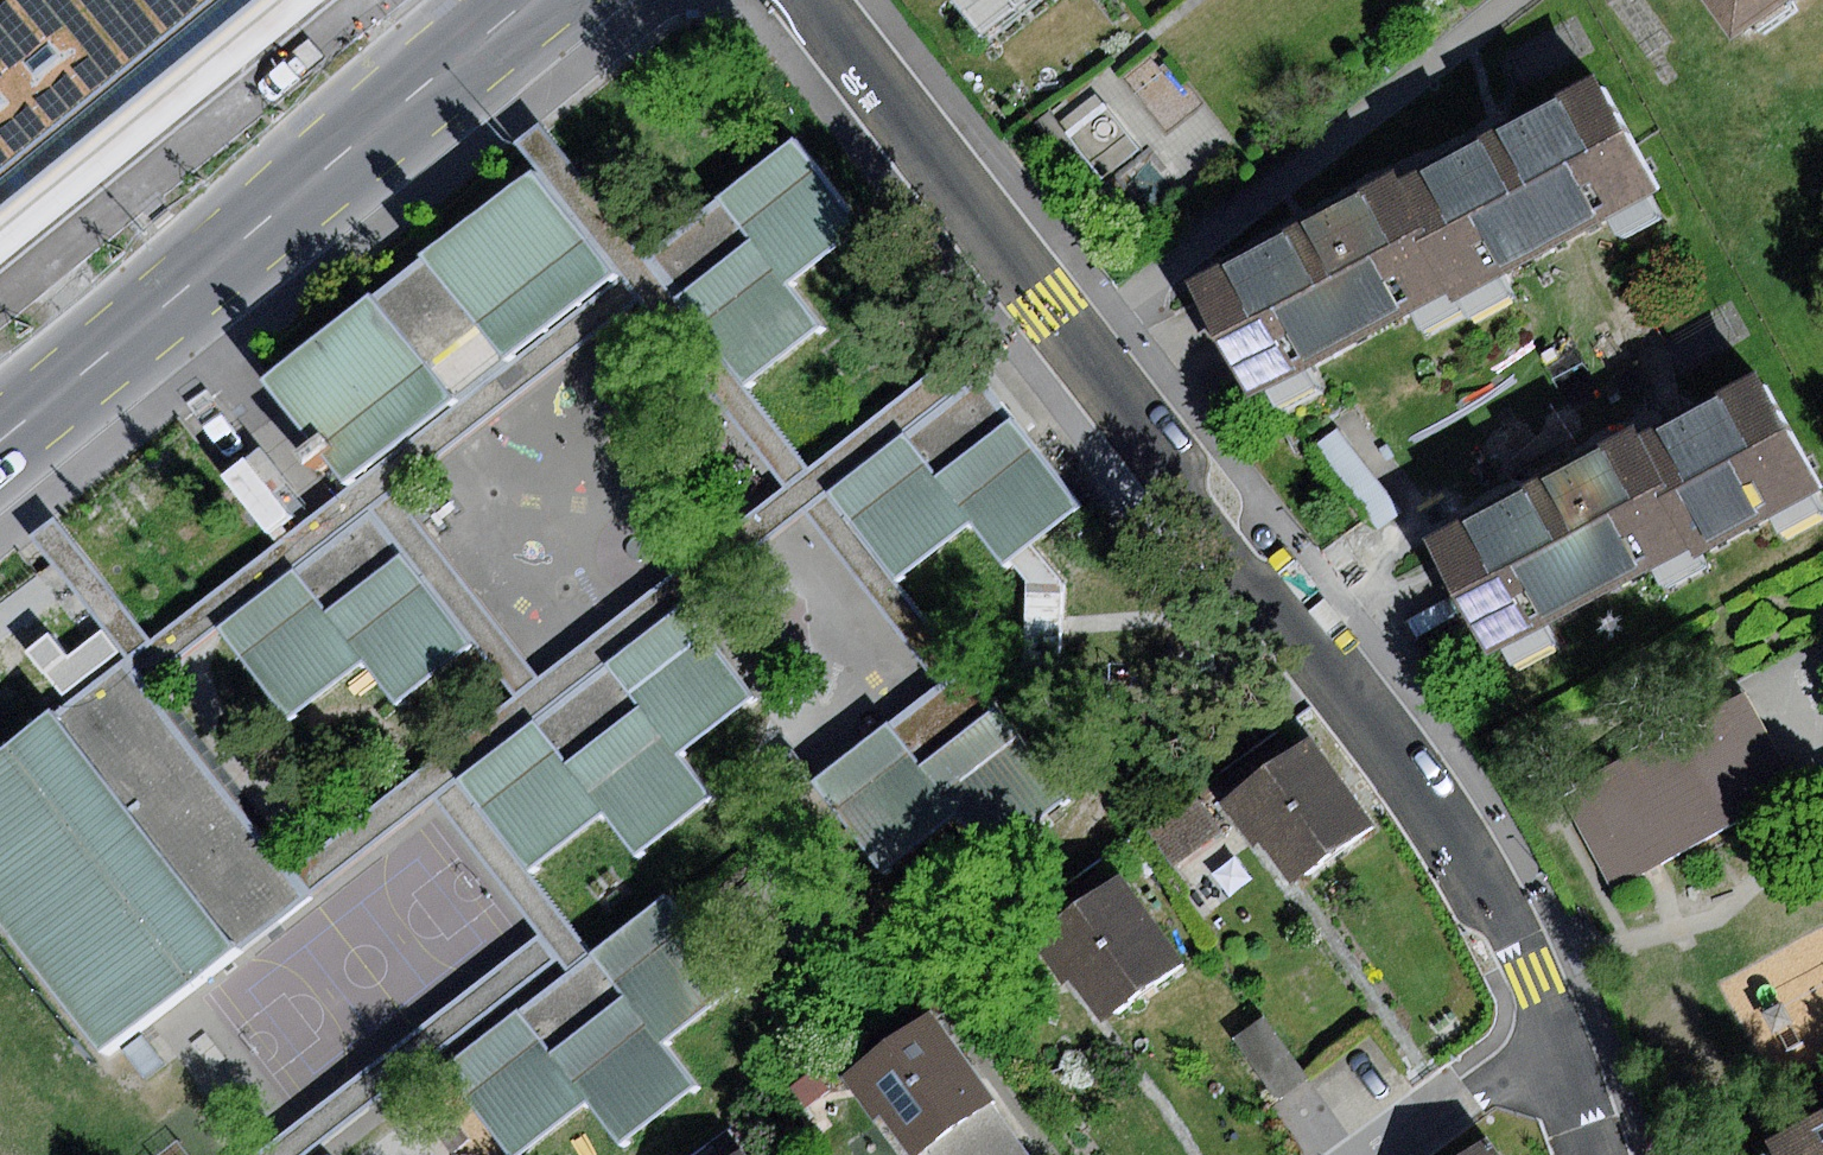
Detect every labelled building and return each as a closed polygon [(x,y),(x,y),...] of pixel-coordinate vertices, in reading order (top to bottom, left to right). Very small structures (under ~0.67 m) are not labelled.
[(246,0),(0,0),(0,202),(246,0)] [(1019,0),(955,0),(978,30),(1019,0)] [(1732,40),(1789,0),(1704,0),(1732,40)] [(1397,181),(1453,287),(1458,297),(1661,191),(1600,75),(1397,181)] [(781,488),(808,467),(742,383),(644,257),(539,122),(512,142),(534,171),(616,276),(637,302),(781,488)] [(644,257),(742,383),(814,327),(783,288),(859,229),(792,143),(644,257)] [(616,276),(534,171),(263,381),(345,486),(616,276)] [(1393,173),(1185,281),(1245,396),(1453,287),(1397,181),(1393,173)] [(149,638),(122,659),(142,685),(219,626),(368,510),(394,490),(637,302),(616,276),(345,486),(149,638)] [(513,696),(287,871),(308,898),(434,800),(457,782),(682,609),(807,512),(827,496),(979,378),(958,351),(808,467),(781,488),(539,675),(513,696)] [(1639,437),(1697,544),(1703,554),(1822,489),(1822,488),(1760,372),(1639,437)] [(979,378),(827,496),(898,587),(975,528),(1004,565),(1012,558),(1033,542),(1079,506),(979,378)] [(1635,428),(1426,541),(1488,656),(1697,544),(1639,437),(1635,428)] [(1335,429),(1313,447),(1380,528),(1402,510),(1335,429)] [(468,639),(513,696),(539,675),(394,490),(368,510),(468,639)] [(898,587),(827,496),(807,512),(940,683),(961,667),(898,587)] [(388,701),(468,639),(368,510),(219,626),(289,716),(358,662),(388,701)] [(26,536),(122,659),(149,638),(53,515),(26,536)] [(1033,542),(1012,558),(1028,579),(1021,668),(1061,672),(1064,581),(1033,542)] [(677,754),(751,697),(682,609),(457,782),(528,872),(602,815),(634,856),(711,797),(677,754)] [(0,753),(0,920),(105,1055),(308,898),(294,880),(287,871),(142,685),(133,674),(122,659),(0,753)] [(814,781),(886,874),(958,818),(991,859),(1065,802),(961,667),(940,683),(814,781)] [(1558,791),(1612,889),(1656,865),(1798,787),(1744,689),(1558,791)] [(1312,731),(1216,804),(1250,849),(1261,840),(1293,882),(1378,817),(1312,731)] [(558,959),(569,973),(592,955),(528,872),(457,782),(434,800),(538,934),(558,959)] [(1221,829),(1196,797),(1149,832),(1173,864),(1221,829)] [(1122,871),(1029,940),(1062,984),(1072,977),(1103,1018),(1186,956),(1122,871)] [(666,898),(592,955),(569,973),(445,1069),(512,1154),(520,1154),(587,1103),(620,1145),(696,1086),(666,1047),(738,991),(666,898)] [(252,1154),(304,1154),(558,959),(538,934),(252,1154)] [(846,1078),(906,1154),(922,1154),(928,1150),(991,1102),(996,1098),(931,1013),(846,1078)] [(1264,1015),(1235,1035),(1278,1099),(1307,1078),(1264,1015)] [(815,1071),(792,1086),(805,1105),(828,1090),(815,1071)] [(991,1102),(928,1150),(932,1154),(1030,1154),(1031,1154),(991,1102)] [(1766,1142),(1772,1152),(1767,1154),(1822,1154),(1822,1111),(1766,1142)] [(1467,1154),(1499,1154),(1487,1140),(1467,1154)] [(727,1154),(745,1154),(739,1146),(727,1154)]
